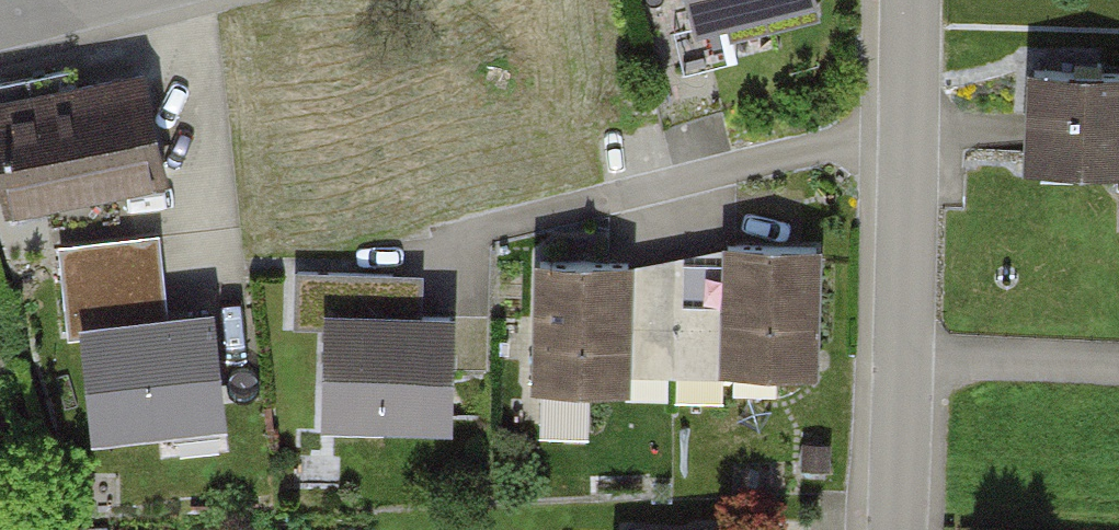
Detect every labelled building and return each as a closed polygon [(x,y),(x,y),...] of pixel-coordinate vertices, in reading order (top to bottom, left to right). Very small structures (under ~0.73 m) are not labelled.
[(815,0),(691,0),(698,30),(816,2),(815,0)] [(8,216),(161,185),(139,74),(0,101),(0,176),(8,216)] [(1026,74),(1024,167),(1118,170),(1118,76),(1026,74)] [(69,304),(166,299),(162,231),(65,236),(69,304)] [(726,248),(726,262),(636,275),(636,267),(535,266),(534,391),(738,393),(738,374),(821,375),(822,249),(726,248)] [(456,317),(426,316),(426,273),(292,271),(291,336),(321,336),(320,427),(454,428),(456,317)] [(208,318),(89,330),(100,426),(175,418),(174,409),(217,404),(208,318)]
